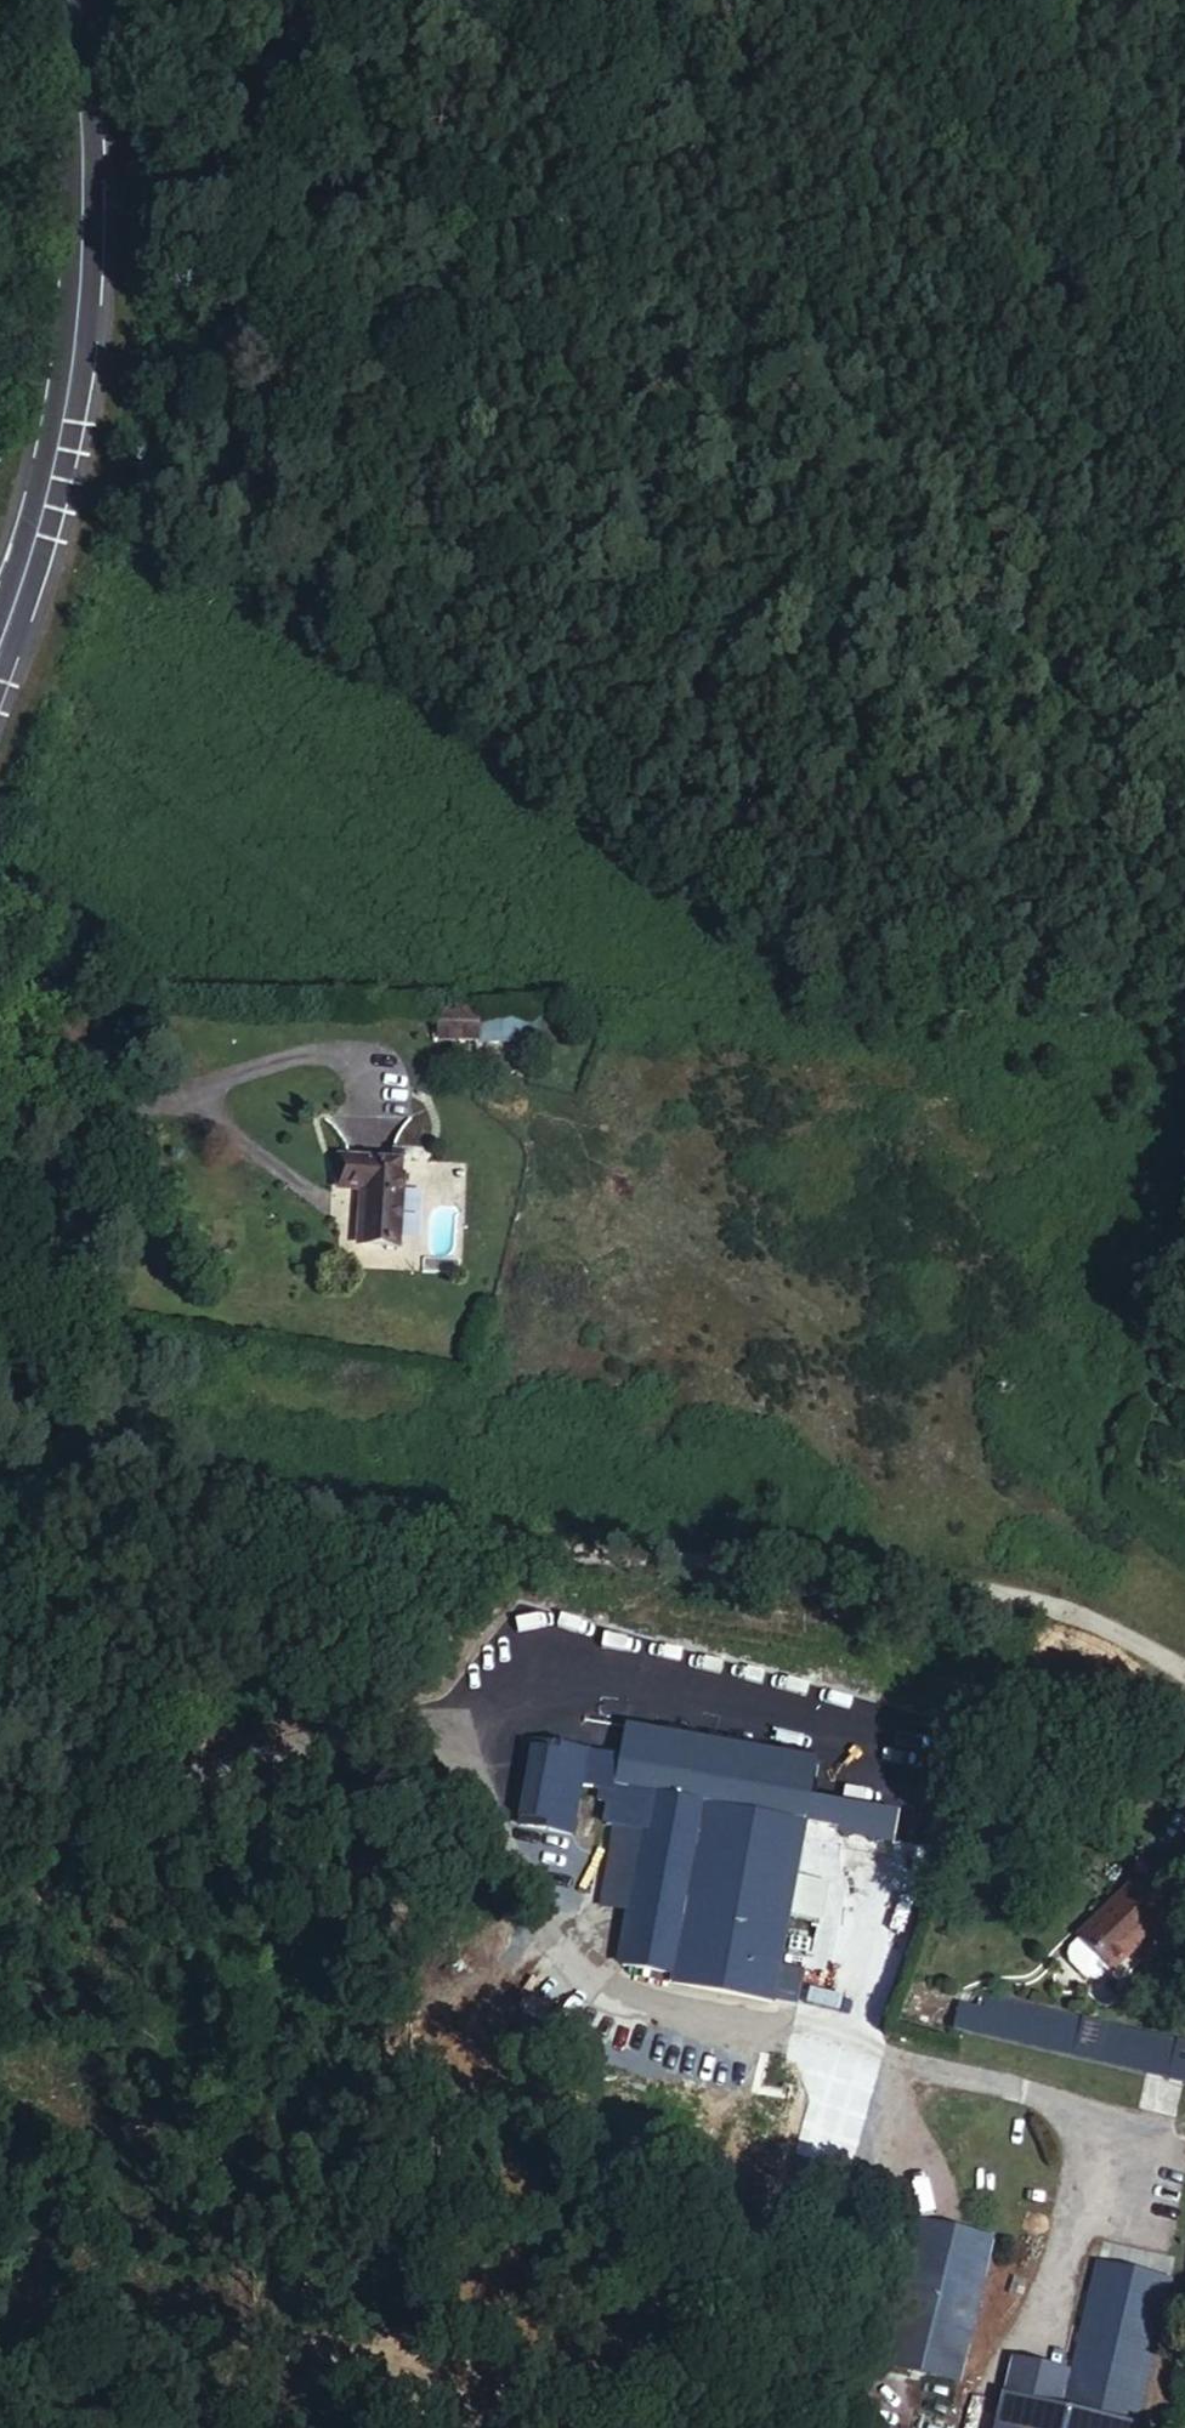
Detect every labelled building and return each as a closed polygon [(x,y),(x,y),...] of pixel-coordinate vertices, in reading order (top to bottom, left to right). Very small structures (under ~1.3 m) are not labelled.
[(440,1008),(439,1043),(479,1045),(480,1009),(440,1008)] [(356,1216),(355,1240),(395,1241),(398,1175),(386,1174),(386,1159),(342,1157),(341,1187),(358,1188),(362,1188),(361,1216),(356,1216)] [(386,1174),(398,1175),(399,1160),(386,1159),(386,1174)] [(618,1763),(623,1733),(536,1717),(521,1801),(575,1811),(581,1775),(600,1778),(596,1796),(650,1806),(624,1945),(675,1954),(673,1964),(779,1983),(813,1800),(792,1796),(795,1780),(690,1761),(687,1776),(618,1763)] [(795,1780),(792,1796),(813,1800),(819,1764),(798,1760),(795,1780)] [(1124,1949),(1175,1897),(1141,1864),(1090,1916),(1091,1918),(1082,1928),(1080,1935),(1082,1943),(1098,1958),(1105,1960),(1113,1958),(1123,1948),(1124,1949)] [(929,1962),(921,1997),(1184,2057),(1184,2020),(929,1962)] [(567,2024),(532,1997),(517,2016),(552,2044),(567,2024)] [(965,2369),(991,2217),(919,2205),(893,2357),(965,2369)] [(1104,2237),(1080,2358),(1074,2389),(1015,2377),(1005,2427),(1140,2427),(1175,2251),(1104,2237)] [(1074,2389),(1080,2358),(1021,2346),(1015,2377),(1074,2389)]
